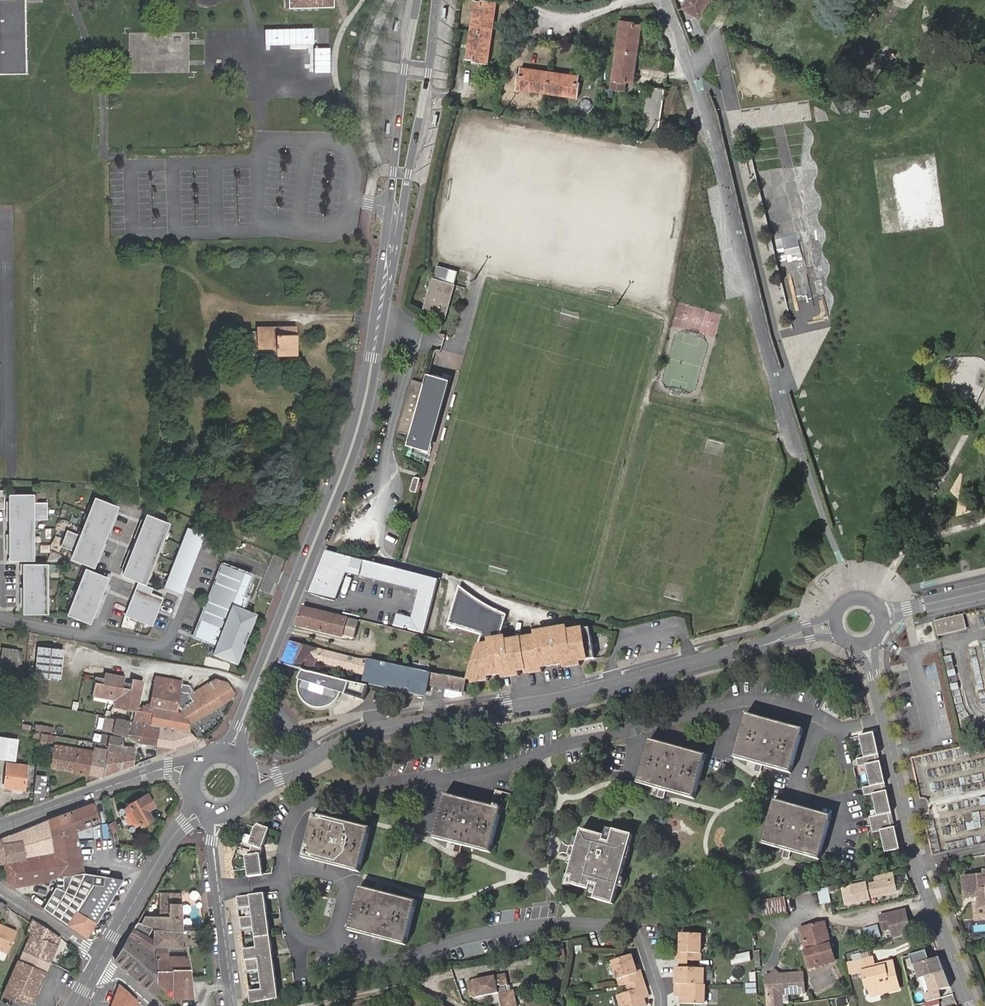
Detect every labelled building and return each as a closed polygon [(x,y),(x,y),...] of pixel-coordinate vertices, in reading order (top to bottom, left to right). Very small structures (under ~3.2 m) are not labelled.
[(25,74),(24,0),(0,0),(0,74),(25,74)] [(685,5),(700,14),(708,0),(689,0),(685,5)] [(474,61),(488,63),(497,3),(483,1),(482,3),(475,2),(467,59),(474,60),(474,61)] [(627,81),(634,82),(642,25),(635,24),(635,23),(620,21),(610,88),(626,91),(627,81)] [(578,83),(579,76),(521,68),(520,74),(519,74),(517,89),(578,97),(580,83),(578,83)] [(641,133),(658,135),(665,90),(648,87),(641,133)] [(456,281),(459,269),(437,264),(434,275),(456,281)] [(446,317),(455,283),(433,278),(423,310),(446,317)] [(296,354),(296,326),(257,327),(257,332),(249,333),(250,347),(276,347),(276,355),(296,354)] [(409,443),(431,449),(450,379),(429,373),(409,443)] [(412,489),(416,490),(420,477),(415,476),(412,489)] [(42,522),(42,505),(33,505),(33,497),(12,497),(12,507),(8,507),(8,519),(12,519),(12,540),(8,540),(8,551),(12,552),(12,563),(33,563),(33,550),(33,522),(42,522)] [(116,505),(94,497),(79,535),(67,530),(61,545),(72,549),(69,558),(85,565),(66,613),(88,622),(106,576),(91,570),(116,505)] [(125,608),(128,610),(152,619),(161,595),(154,592),(155,588),(145,584),(154,562),(170,523),(150,515),(125,581),(134,584),(125,608)] [(187,532),(166,586),(180,592),(201,537),(187,532)] [(412,572),(327,549),(309,592),(335,599),(346,571),(408,587),(412,572)] [(242,592),(249,575),(222,564),(215,581),(242,592)] [(46,616),(46,566),(22,566),(22,573),(25,573),(25,594),(21,594),(21,605),(25,605),(25,616),(46,616)] [(438,578),(412,572),(408,587),(418,590),(413,607),(430,611),(438,578)] [(215,642),(230,604),(236,606),(242,592),(215,581),(214,583),(215,584),(194,634),(215,642)] [(459,587),(456,595),(468,593),(459,587)] [(456,595),(450,617),(448,625),(481,634),(467,682),(471,682),(471,686),(488,683),(487,678),(505,674),(521,671),(529,670),(546,668),(566,664),(583,662),(598,659),(594,628),(572,632),(571,628),(540,633),(540,637),(506,641),(506,638),(500,640),(507,614),(488,606),(468,593),(456,595)] [(211,652),(234,661),(254,613),(236,606),(230,604),(215,642),(211,652)] [(381,625),(303,606),(295,625),(343,637),(344,634),(348,635),(347,637),(377,644),(381,625)] [(424,632),(430,611),(413,607),(412,611),(410,618),(403,616),(398,615),(394,614),(392,624),(403,627),(404,623),(408,625),(408,628),(424,632)] [(964,627),(961,614),(938,620),(936,621),(936,624),(938,634),(964,627)] [(377,644),(347,637),(346,644),(375,650),(377,644)] [(317,648),(288,640),(279,662),(303,668),(316,672),(320,662),(357,672),(361,658),(361,657),(319,647),(317,648)] [(65,648),(40,647),(38,677),(63,679),(65,648)] [(20,674),(22,661),(17,660),(18,651),(2,649),(0,672),(20,674)] [(184,653),(182,663),(202,666),(204,656),(184,653)] [(448,689),(466,692),(467,682),(430,674),(369,659),(365,681),(426,694),(428,686),(448,690),(448,689)] [(584,667),(583,662),(566,664),(567,670),(584,667)] [(316,672),(303,668),(298,679),(300,680),(299,686),(300,692),(302,697),(306,702),(311,705),(317,707),(323,707),(328,706),(333,703),(338,698),(340,693),(364,701),(370,686),(351,682),(316,672)] [(547,673),(546,668),(529,670),(530,676),(547,673)] [(521,671),(505,674),(506,680),(522,677),(521,671)] [(238,695),(241,688),(237,682),(228,679),(227,681),(218,677),(193,691),(189,685),(182,683),(181,690),(154,685),(150,706),(144,705),(143,710),(138,709),(143,683),(143,680),(134,679),(133,686),(126,685),(127,677),(106,673),(105,681),(98,679),(95,697),(115,701),(123,702),(121,710),(137,713),(136,721),(162,726),(191,731),(188,725),(238,695)] [(154,685),(181,690),(182,683),(182,680),(156,676),(154,685)] [(134,679),(127,677),(126,685),(133,686),(134,679)] [(150,706),(154,685),(143,683),(138,709),(143,710),(144,705),(150,706)] [(114,709),(121,710),(123,702),(115,701),(114,709)] [(747,714),(734,757),(792,773),(804,730),(747,714)] [(140,743),(158,746),(162,726),(136,721),(116,717),(106,716),(106,715),(103,729),(110,730),(114,731),(139,736),(138,742),(140,743)] [(40,725),(39,732),(42,733),(52,735),(54,727),(40,725)] [(191,733),(191,731),(162,726),(158,746),(172,748),(197,739),(191,733)] [(885,852),(899,849),(891,807),(885,780),(881,761),(874,732),(864,734),(860,735),(861,743),(865,757),(859,758),(857,759),(858,767),(866,765),(871,786),(863,788),(864,795),(872,794),(877,816),(869,817),(872,832),(880,831),(885,852)] [(55,743),(57,735),(52,735),(42,733),(40,746),(46,747),(47,741),(55,743)] [(111,747),(134,751),(134,747),(123,746),(121,737),(109,735),(104,734),(102,743),(107,744),(107,747),(111,747)] [(0,737),(0,757),(15,759),(18,739),(0,737)] [(650,740),(638,783),(695,798),(707,755),(650,740)] [(73,770),(77,746),(55,743),(51,767),(73,770)] [(94,749),(77,746),(73,770),(73,773),(91,776),(94,749)] [(106,776),(111,747),(107,747),(107,748),(95,746),(94,749),(91,776),(100,777),(103,778),(106,776)] [(106,776),(133,766),(134,751),(111,747),(106,776)] [(5,787),(24,789),(27,765),(7,762),(5,787)] [(37,768),(35,784),(44,786),(47,769),(37,768)] [(35,784),(32,802),(42,798),(44,786),(35,784)] [(496,791),(492,806),(445,794),(434,838),(491,852),(502,809),(507,810),(510,794),(496,791)] [(146,793),(126,805),(127,807),(123,809),(122,808),(120,809),(118,809),(118,811),(117,812),(118,814),(118,815),(120,816),(121,816),(123,816),(129,826),(128,827),(128,829),(128,830),(130,832),(131,832),(133,832),(134,831),(135,830),(136,828),(135,826),(137,825),(139,828),(152,820),(148,812),(154,807),(146,793)] [(775,800),(763,843),(820,859),(832,816),(775,800)] [(47,820),(4,838),(6,862),(4,862),(4,863),(3,863),(7,883),(13,887),(50,880),(63,877),(83,873),(104,877),(101,862),(97,862),(93,835),(96,834),(95,825),(99,823),(93,803),(47,820)] [(314,814),(303,857),(359,871),(370,828),(314,814)] [(117,831),(119,829),(115,821),(110,824),(115,832),(118,839),(121,838),(117,831)] [(264,875),(262,855),(271,830),(261,827),(257,829),(251,845),(254,846),(250,857),(246,857),(248,878),(264,875)] [(607,836),(583,829),(570,877),(575,878),(573,885),(592,890),(593,885),(600,887),(597,899),(616,904),(634,835),(615,830),(612,842),(606,841),(607,836)] [(983,870),(983,875),(962,877),(964,897),(973,896),(977,896),(977,901),(973,902),(975,919),(984,918),(984,870),(983,870)] [(895,878),(893,872),(875,876),(877,882),(867,884),(866,883),(851,886),(854,903),(870,899),(870,898),(898,892),(895,878)] [(86,937),(88,938),(121,880),(104,877),(83,873),(63,877),(62,891),(55,888),(43,907),(86,937)] [(55,888),(62,891),(63,877),(50,880),(50,882),(55,888)] [(854,903),(851,886),(844,888),(847,904),(854,903)] [(361,887),(349,930),(406,945),(417,901),(361,887)] [(828,887),(818,889),(821,903),(831,901),(828,887)] [(144,918),(142,924),(153,928),(153,929),(182,931),(180,894),(160,893),(159,920),(144,918)] [(279,999),(266,893),(238,897),(239,908),(252,907),(254,916),(241,918),(242,929),(255,927),(258,948),(245,949),(248,972),(261,970),(263,990),(250,992),(252,1004),(279,999)] [(787,915),(785,897),(750,903),(752,921),(787,915)] [(892,927),(895,939),(918,932),(917,925),(912,922),(909,909),(877,916),(880,930),(892,927)] [(32,918),(30,923),(26,931),(30,933),(23,949),(37,956),(50,962),(60,938),(32,918)] [(142,924),(136,922),(128,935),(154,952),(155,984),(164,990),(172,990),(172,998),(192,997),(187,948),(182,948),(182,931),(153,929),(153,928),(142,924)] [(824,922),(821,923),(827,944),(830,943),(824,922)] [(827,944),(821,923),(800,929),(810,967),(835,961),(830,943),(827,944)] [(0,925),(0,948),(9,952),(17,933),(0,925)] [(855,940),(865,939),(863,927),(854,928),(855,940)] [(676,959),(680,959),(689,958),(700,958),(699,931),(679,932),(679,944),(679,951),(676,951),(676,959)] [(154,952),(128,935),(114,960),(154,994),(156,992),(155,984),(154,952)] [(37,956),(23,949),(2,996),(13,1000),(15,995),(32,1003),(50,962),(37,956)] [(923,951),(910,955),(912,965),(915,964),(919,978),(926,976),(944,971),(939,957),(925,961),(923,951)] [(752,952),(733,954),(734,963),(753,961),(752,952)] [(558,960),(556,953),(543,955),(545,962),(558,960)] [(638,972),(635,965),(631,954),(607,963),(616,986),(616,987),(623,985),(643,977),(641,971),(638,972)] [(863,970),(867,987),(869,987),(872,996),(899,989),(892,961),(874,965),(872,957),(857,961),(859,971),(863,970)] [(680,959),(680,967),(689,966),(689,958),(680,959)] [(859,971),(857,961),(847,964),(850,973),(859,971)] [(677,967),(677,984),(703,983),(703,966),(689,966),(680,967),(677,967)] [(769,1005),(783,1005),(782,994),(805,992),(804,973),(781,974),(776,970),(772,975),(767,975),(769,1005)] [(944,971),(926,976),(931,992),(926,994),(928,1002),(941,998),(939,991),(951,988),(944,971)] [(508,974),(476,979),(479,996),(501,992),(500,988),(510,986),(508,974)] [(623,985),(625,991),(618,994),(623,1005),(641,1005),(647,1004),(644,997),(641,987),(646,985),(643,977),(623,985)] [(479,996),(476,979),(470,980),(472,994),(477,996),(479,996)] [(703,983),(677,984),(678,995),(682,995),(683,1003),(696,1003),(705,1002),(705,983),(703,983)] [(120,984),(112,1005),(135,1005),(137,1000),(120,984)] [(650,995),(646,985),(641,987),(644,997),(650,995)] [(516,990),(501,992),(503,1005),(519,1005),(516,990)]
